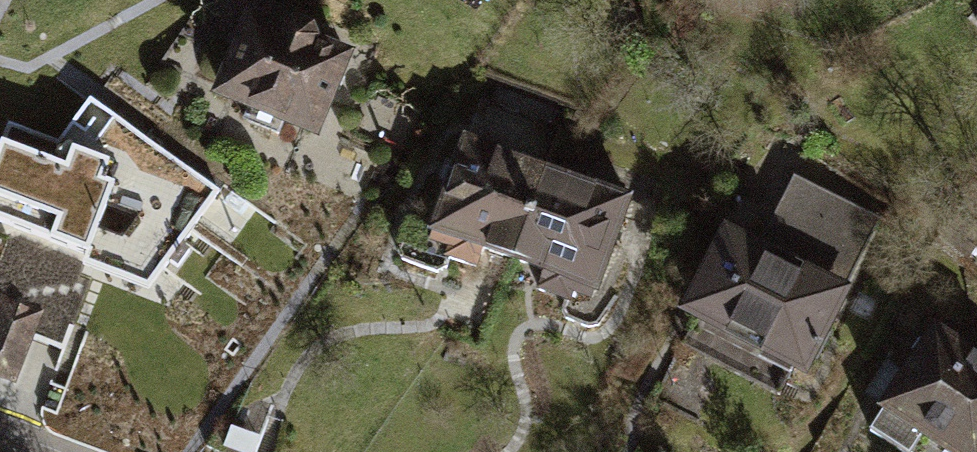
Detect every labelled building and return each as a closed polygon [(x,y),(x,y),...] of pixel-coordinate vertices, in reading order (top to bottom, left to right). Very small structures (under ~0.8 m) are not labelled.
[(361,64),(251,19),(215,105),(239,115),(230,136),(287,160),(296,138),(325,150),(361,64)] [(89,98),(57,144),(5,125),(0,139),(0,224),(87,256),(107,204),(145,218),(126,243),(165,272),(171,263),(179,268),(192,251),(184,245),(221,193),(89,98)] [(501,273),(518,279),(554,168),(470,140),(433,251),(467,262),(462,280),(495,291),(501,273)] [(575,297),(603,306),(639,196),(554,168),(518,279),(548,289),(543,305),(570,313),(575,297)] [(685,336),(811,398),(862,296),(849,290),(884,219),(796,176),(761,246),(736,234),(685,336)] [(3,287),(0,298),(0,382),(19,389),(48,302),(3,287)] [(904,451),(976,451),(976,366),(930,338),(874,434),(904,451)]
